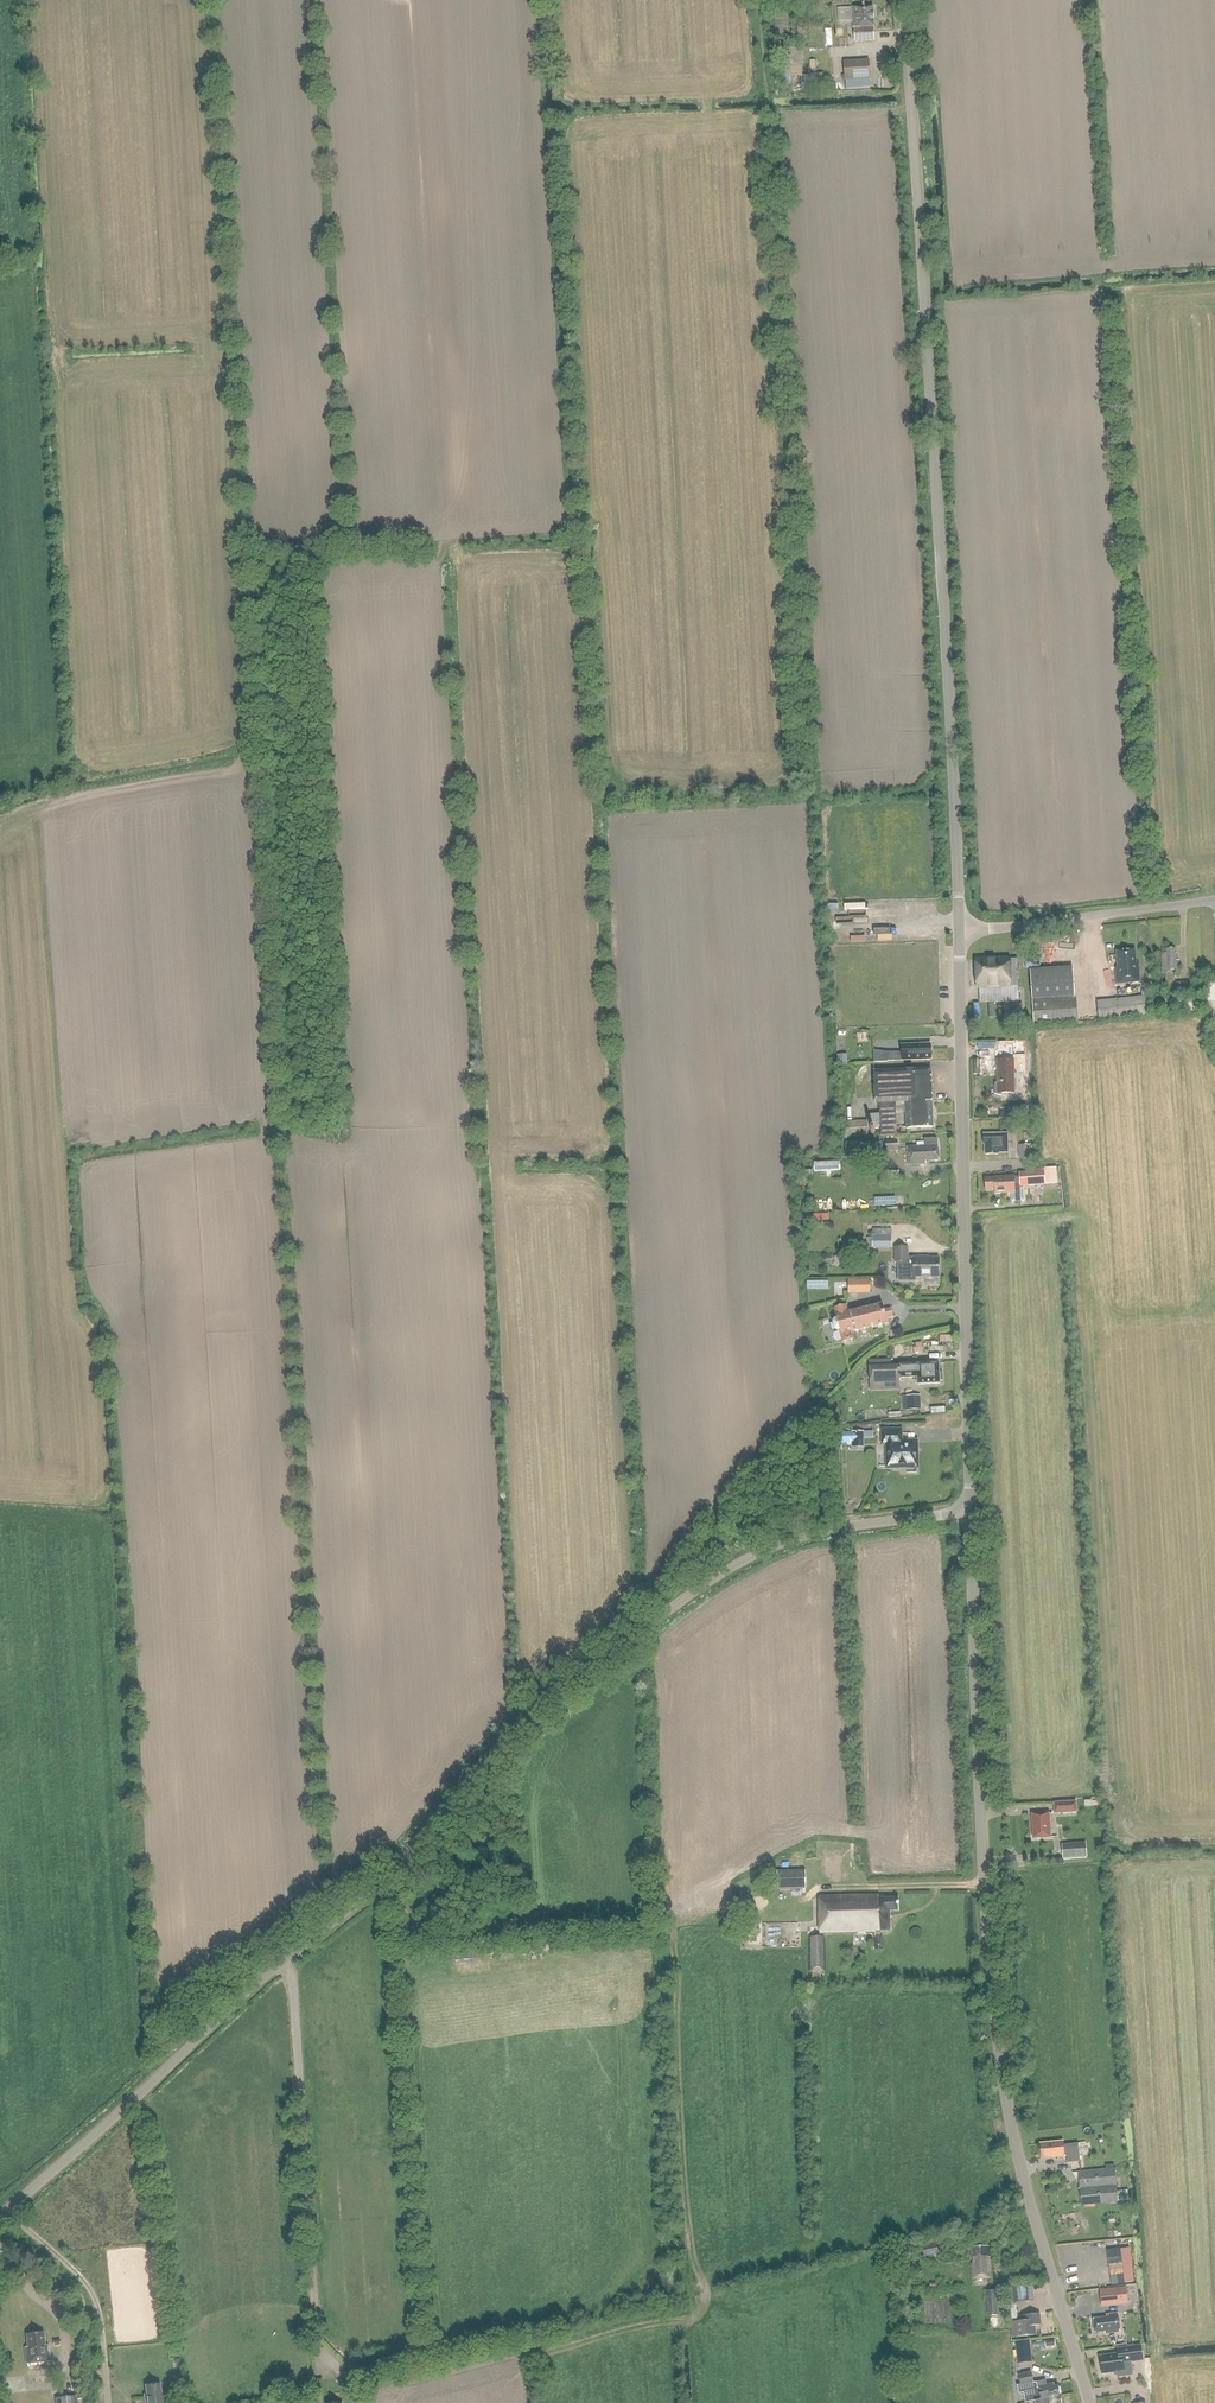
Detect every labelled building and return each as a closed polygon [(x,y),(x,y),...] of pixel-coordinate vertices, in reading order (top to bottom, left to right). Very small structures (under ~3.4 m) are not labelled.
[(851,9),(852,28),(874,27),(873,8),(864,8),(864,6),(861,6),(862,8),(851,9)] [(873,29),(853,30),(854,42),(873,41),(873,29)] [(789,60),(781,60),(782,85),(791,85),(791,91),(824,90),(823,74),(802,75),(801,48),(789,49),(789,60)] [(869,63),(843,64),(844,80),(869,79),(869,63)] [(1140,982),(1138,963),(1135,964),(1134,950),(1116,952),(1117,967),(1114,967),(1116,984),(1140,982)] [(1186,994),(1186,982),(1174,983),(1173,973),(1178,973),(1177,961),(1175,961),(1175,950),(1166,950),(1166,953),(1161,954),(1162,974),(1165,974),(1166,983),(1164,983),(1165,995),(1186,994)] [(1017,985),(1016,959),(975,960),(976,987),(1017,985)] [(1033,1023),(1077,1020),(1076,998),(1075,998),(1073,967),(1030,970),(1033,1023)] [(1203,998),(1203,990),(1192,990),(1193,998),(1203,998)] [(1149,1014),(1147,996),(1096,1001),(1098,1019),(1149,1014)] [(1169,1008),(1169,999),(1151,1000),(1151,1013),(1157,1013),(1157,1008),(1169,1008)] [(1022,1025),(1022,1004),(1010,1004),(1010,1026),(1022,1025)] [(850,1029),(838,1030),(839,1038),(851,1037),(850,1029)] [(1023,1055),(1023,1041),(1011,1041),(1012,1055),(1023,1055)] [(901,1047),(902,1060),(930,1059),(929,1045),(908,1045),(908,1047),(901,1047)] [(897,1052),(887,1053),(887,1061),(898,1060),(897,1052)] [(838,1064),(847,1064),(847,1055),(837,1056),(838,1064)] [(1012,1059),(996,1059),(996,1083),(994,1083),(993,1093),(997,1095),(1000,1095),(1000,1093),(1013,1093),(1012,1059)] [(872,1073),(874,1101),(931,1098),(930,1070),(872,1073)] [(905,1128),(933,1127),(931,1098),(874,1101),(874,1105),(875,1105),(878,1110),(878,1114),(866,1115),(866,1120),(843,1122),(844,1138),(868,1136),(868,1129),(878,1128),(879,1137),(895,1136),(894,1105),(905,1105),(905,1128)] [(1025,1115),(1025,1105),(1016,1106),(1017,1116),(1025,1115)] [(1006,1153),(1006,1134),(983,1134),(983,1145),(984,1145),(984,1155),(998,1155),(998,1153),(1006,1153)] [(886,1151),(898,1150),(898,1140),(885,1141),(886,1151)] [(937,1140),(930,1141),(923,1141),(924,1146),(906,1147),(907,1166),(925,1165),(925,1161),(938,1160),(937,1140)] [(844,1142),(845,1152),(869,1150),(868,1141),(844,1142)] [(1029,1160),(1029,1146),(1018,1145),(1018,1159),(1029,1160)] [(843,1169),(842,1160),(816,1161),(816,1170),(843,1169)] [(804,1183),(812,1182),(812,1169),(804,1169),(804,1183)] [(993,1178),(983,1179),(984,1191),(993,1191),(993,1194),(1009,1193),(1010,1202),(1013,1202),(1013,1203),(1019,1203),(1019,1202),(1022,1202),(1021,1189),(1018,1189),(1018,1184),(1026,1184),(1026,1187),(1043,1186),(1055,1185),(1054,1170),(1043,1170),(1043,1172),(1029,1173),(1017,1173),(1017,1177),(1012,1178),(1012,1177),(993,1178)] [(831,1212),(811,1213),(811,1221),(831,1220),(831,1212)] [(891,1235),(872,1235),(872,1247),(891,1247),(891,1235)] [(895,1262),(897,1262),(908,1261),(908,1256),(908,1248),(895,1248),(895,1262)] [(908,1256),(908,1261),(897,1262),(897,1282),(914,1281),(914,1278),(939,1278),(938,1257),(929,1257),(929,1256),(908,1256)] [(870,1280),(849,1281),(849,1293),(870,1292),(870,1280)] [(837,1320),(835,1321),(833,1323),(835,1330),(837,1331),(839,1331),(842,1342),(854,1340),(852,1332),(887,1325),(886,1319),(893,1317),(891,1310),(884,1311),(883,1305),(848,1313),(846,1306),(834,1308),(837,1320)] [(921,1343),(914,1344),(915,1353),(922,1352),(921,1343)] [(902,1365),(869,1366),(869,1391),(899,1390),(899,1380),(901,1380),(900,1374),(917,1373),(917,1385),(940,1384),(940,1381),(942,1379),(941,1375),(940,1374),(939,1361),(916,1362),(916,1363),(902,1363),(902,1365)] [(919,1395),(907,1396),(907,1410),(919,1409),(919,1395)] [(851,1432),(851,1442),(864,1442),(863,1431),(851,1431),(851,1432)] [(914,1463),(913,1442),(898,1442),(898,1431),(880,1432),(880,1444),(884,1444),(885,1467),(904,1466),(904,1463),(914,1463)] [(841,1432),(841,1442),(851,1442),(851,1432),(841,1432)] [(1074,1802),(1052,1804),(1053,1814),(1075,1813),(1074,1802)] [(1049,1838),(1047,1814),(1030,1815),(1032,1839),(1049,1838)] [(1061,1859),(1085,1857),(1084,1844),(1060,1845),(1061,1859)] [(806,1889),(805,1870),(777,1870),(777,1890),(806,1889)] [(817,1897),(818,1935),(874,1933),(874,1949),(882,1948),(882,1937),(880,1937),(880,1930),(888,1930),(888,1911),(897,1911),(897,1898),(878,1898),(878,1895),(817,1897)] [(824,1938),(809,1938),(810,1972),(812,1972),(812,1978),(821,1978),(821,1972),(825,1972),(824,1938)] [(1079,2162),(1077,2145),(1062,2146),(1062,2142),(1040,2144),(1041,2159),(1065,2157),(1066,2163),(1079,2162)] [(1114,2170),(1105,2171),(1077,2173),(1080,2206),(1117,2203),(1117,2201),(1116,2191),(1114,2170)] [(1128,2190),(1116,2191),(1117,2201),(1129,2200),(1128,2195),(1129,2195),(1128,2190)] [(923,2256),(930,2255),(937,2253),(935,2244),(921,2247),(923,2256)] [(989,2279),(989,2262),(988,2262),(988,2258),(989,2258),(989,2248),(969,2248),(970,2258),(971,2258),(971,2264),(970,2264),(970,2280),(989,2279)] [(1124,2274),(1110,2276),(1111,2285),(1124,2283),(1134,2282),(1131,2256),(1124,2256),(1123,2256),(1122,2249),(1113,2250),(1114,2258),(1122,2257),(1124,2274)] [(907,2262),(907,2254),(900,2254),(900,2262),(898,2262),(898,2277),(907,2276),(907,2269),(906,2269),(906,2262),(907,2262)] [(912,2261),(909,2261),(907,2264),(907,2267),(910,2271),(916,2266),(912,2261)] [(1011,2288),(1013,2303),(1028,2301),(1026,2286),(1011,2288)] [(1126,2288),(1100,2291),(1102,2305),(1128,2302),(1126,2288)] [(999,2315),(997,2290),(986,2291),(987,2316),(999,2315)] [(1023,2321),(1011,2322),(1012,2337),(1036,2335),(1035,2325),(1040,2325),(1039,2313),(1022,2315),(1023,2321)] [(1119,2332),(1117,2314),(1106,2315),(1106,2319),(1093,2320),(1094,2333),(1104,2331),(1104,2334),(1119,2332)] [(24,2347),(26,2364),(49,2362),(49,2353),(47,2354),(47,2348),(48,2348),(48,2345),(46,2346),(44,2333),(25,2335),(27,2347),(24,2347)] [(1019,2362),(1030,2361),(1028,2342),(1016,2343),(1019,2362)] [(1117,2353),(1099,2356),(1102,2373),(1118,2371),(1118,2375),(1129,2374),(1127,2362),(1142,2359),(1140,2345),(1116,2348),(1117,2353)] [(1017,2385),(1018,2394),(1023,2393),(1025,2402),(1034,2401),(1039,2400),(1060,2396),(1058,2386),(1054,2387),(1054,2384),(1047,2385),(1046,2380),(1036,2382),(1036,2383),(1033,2383),(1031,2373),(1019,2375),(1021,2385),(1017,2385)] [(147,2395),(144,2395),(145,2402),(164,2402),(163,2393),(161,2394),(160,2384),(146,2386),(147,2395)]
